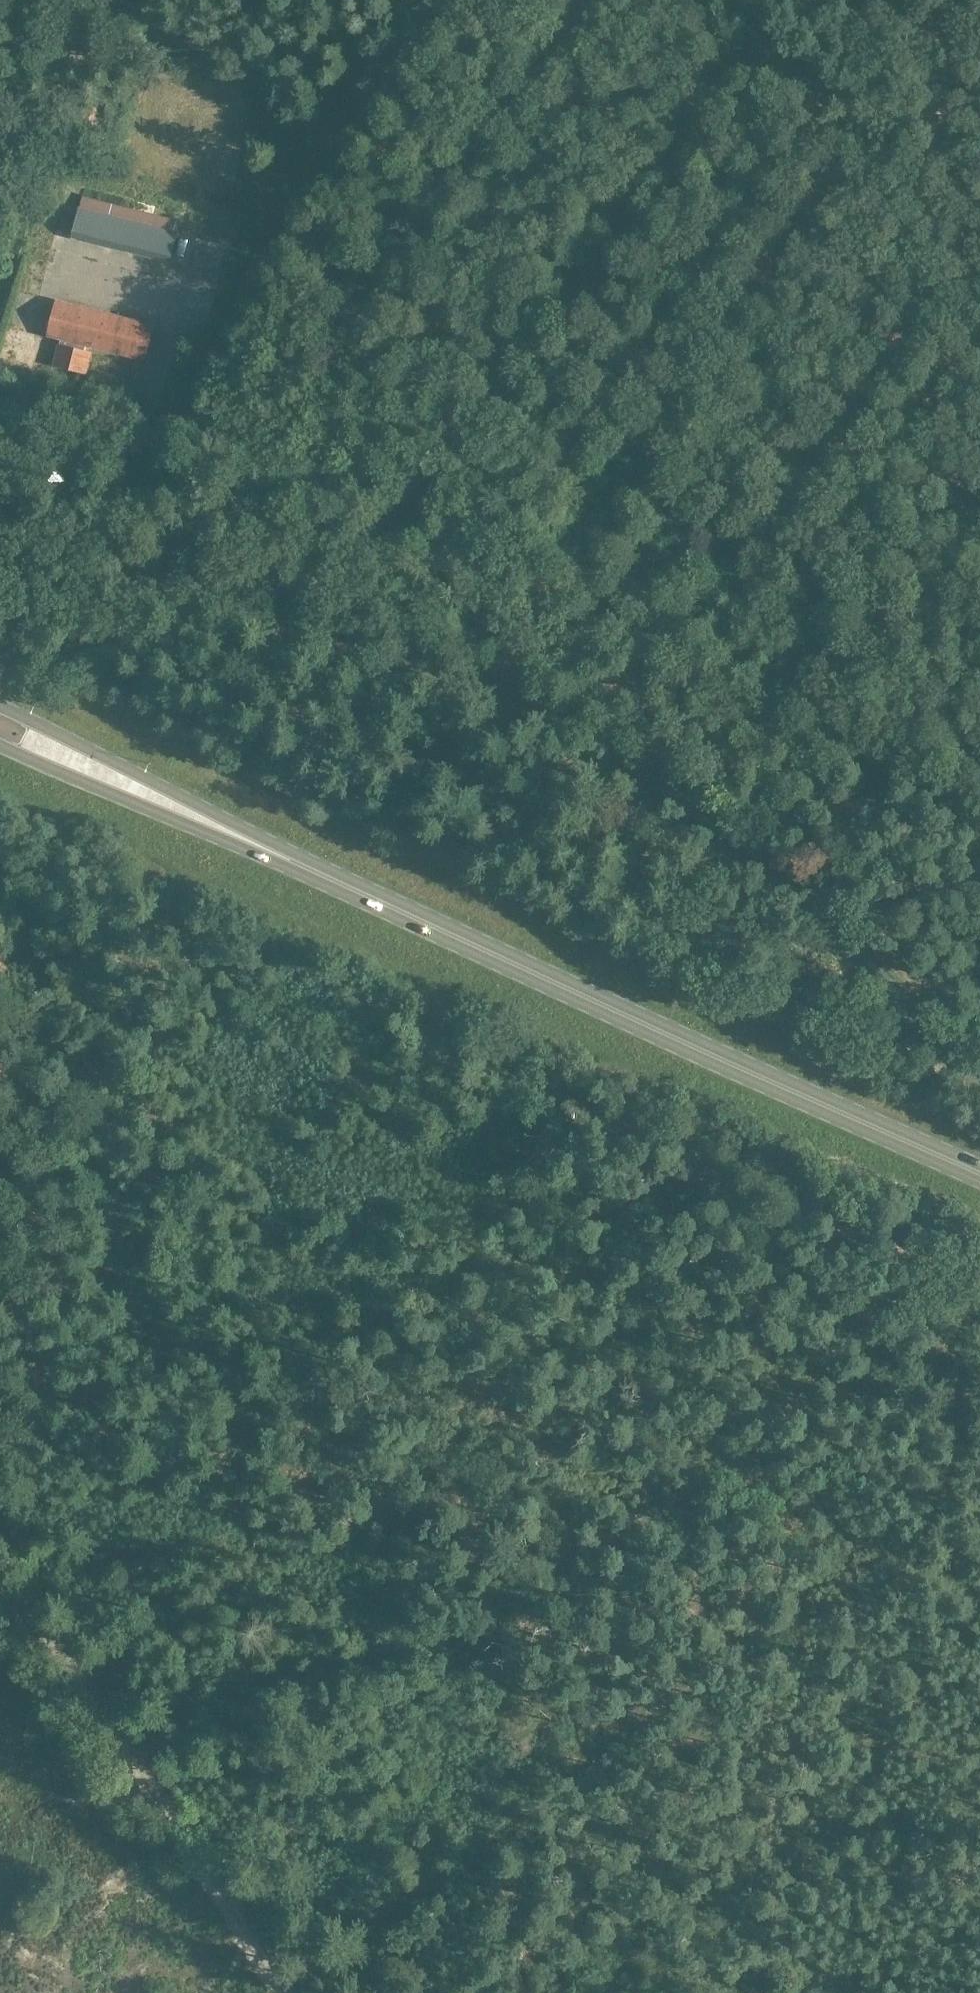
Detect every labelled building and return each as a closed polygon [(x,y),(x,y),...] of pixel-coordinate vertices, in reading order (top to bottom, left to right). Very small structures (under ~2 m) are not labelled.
[(70,238),(169,263),(180,220),(83,196),(80,206),(78,206),(70,238)] [(84,352),(86,346),(145,361),(153,327),(57,301),(48,336),(61,339),(54,366),(85,374),(91,354),(84,352)]
